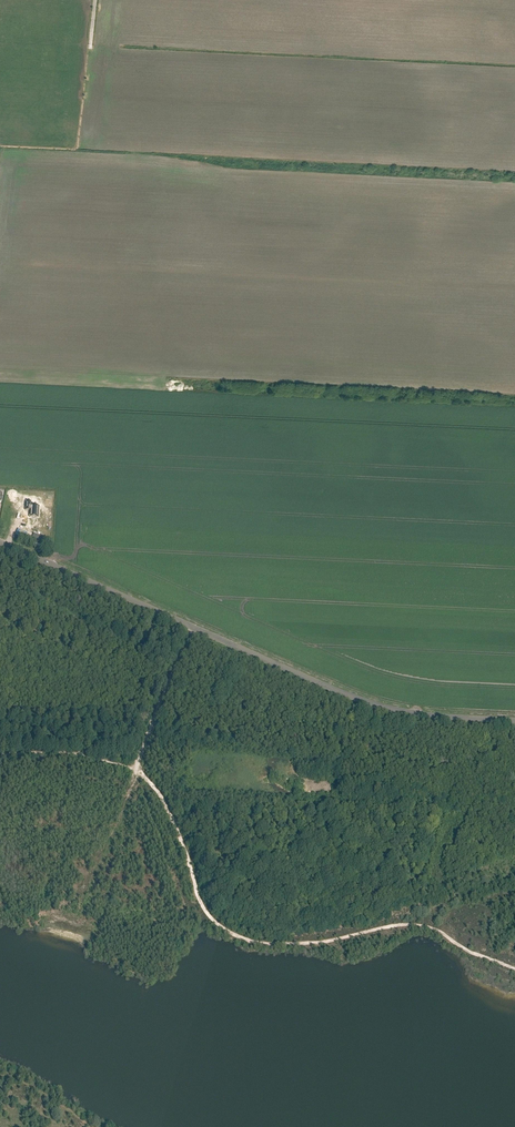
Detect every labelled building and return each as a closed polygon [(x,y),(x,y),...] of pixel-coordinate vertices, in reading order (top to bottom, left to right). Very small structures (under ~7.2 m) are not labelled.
[(26,510),(30,510),(30,517),(38,517),(39,506),(31,506),(31,502),(26,501),(26,510)]
